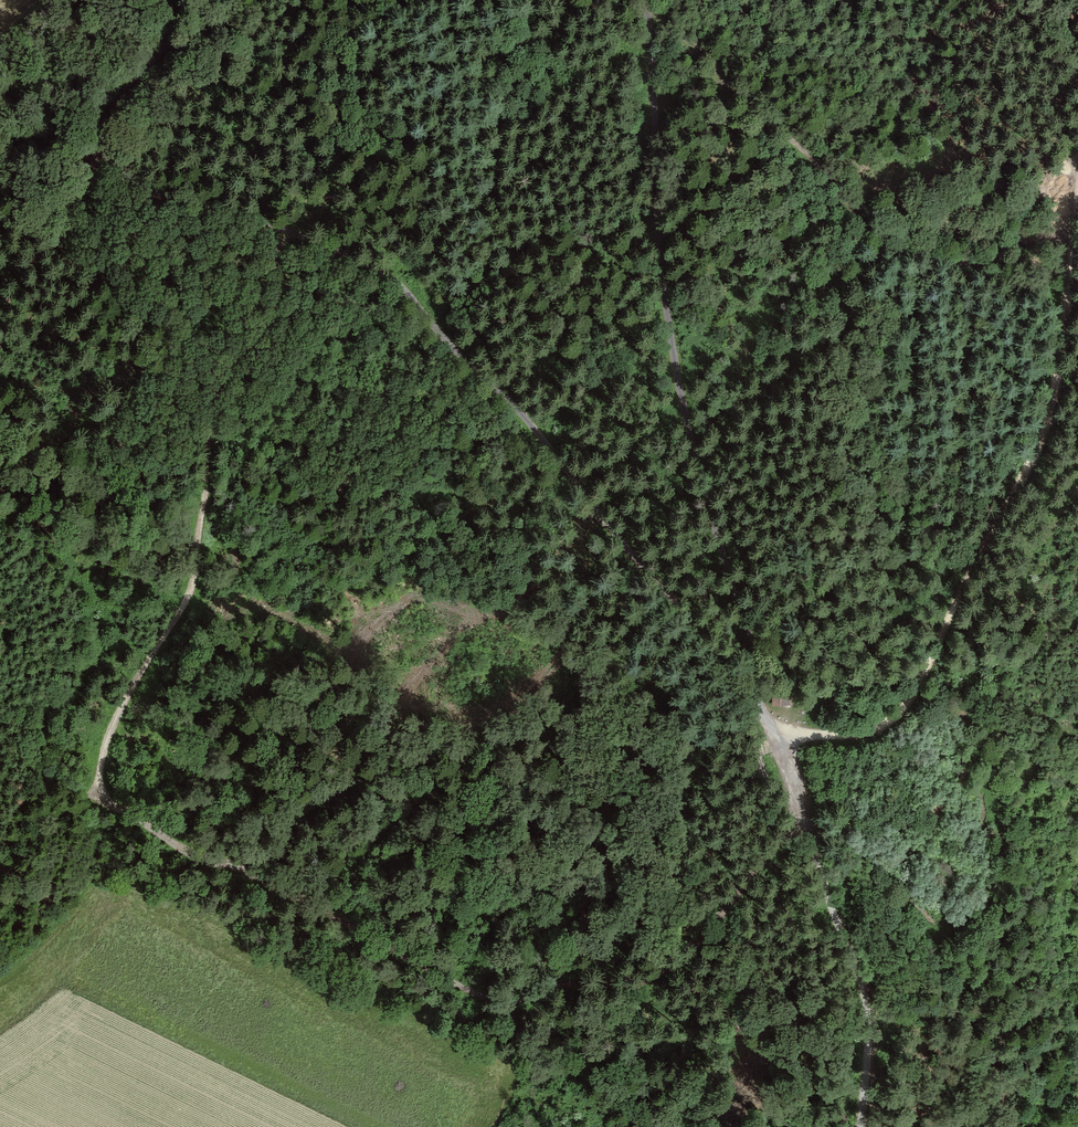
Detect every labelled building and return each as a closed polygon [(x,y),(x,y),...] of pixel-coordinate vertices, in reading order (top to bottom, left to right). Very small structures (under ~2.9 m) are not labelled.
[(792,692),(772,692),(772,706),(792,705),(792,692)]
